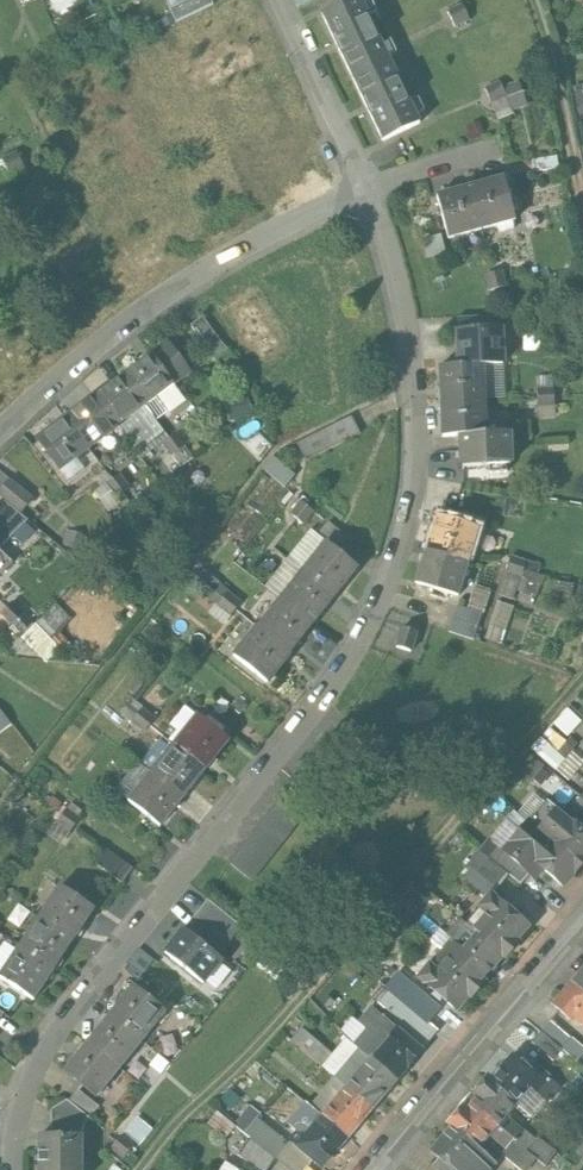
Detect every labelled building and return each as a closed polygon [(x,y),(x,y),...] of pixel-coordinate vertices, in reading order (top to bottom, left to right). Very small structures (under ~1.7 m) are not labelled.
[(170,10),(176,23),(214,5),(211,0),(190,0),(170,10)] [(360,0),(353,0),(323,15),(383,141),(419,123),(360,0)] [(501,113),(535,108),(530,78),(497,83),(501,113)] [(557,158),(533,162),(535,174),(559,170),(557,158)] [(504,179),(470,188),(482,231),(516,221),(504,179)] [(470,188),(437,197),(448,240),(482,231),(470,188)] [(500,316),(458,318),(459,332),(501,330),(500,316)] [(228,352),(200,318),(189,328),(216,362),(228,352)] [(460,366),(439,367),(441,402),(486,401),(484,366),(502,365),(501,330),(459,332),(460,366)] [(166,344),(123,376),(145,405),(157,396),(168,411),(183,399),(172,385),(188,373),(166,344)] [(123,376),(95,397),(117,426),(145,405),(123,376)] [(554,390),(537,391),(538,399),(554,398),(554,390)] [(255,394),(232,398),(235,418),(258,414),(255,394)] [(95,397),(67,418),(89,447),(117,426),(95,397)] [(554,398),(538,399),(538,407),(555,406),(554,398)] [(486,401),(441,402),(443,438),(462,437),(487,437),(487,436),(486,401)] [(351,417),(297,444),(305,461),(359,435),(351,417)] [(67,418),(38,440),(60,469),(89,447),(67,418)] [(184,445),(175,432),(168,437),(178,450),(184,445)] [(487,437),(462,437),(463,468),(488,468),(489,475),(506,474),(506,467),(509,467),(508,435),(487,436),(487,437)] [(178,450),(168,437),(162,442),(171,455),(178,450)] [(129,488),(119,475),(113,480),(122,493),(129,488)] [(10,480),(0,493),(0,497),(2,499),(20,513),(32,498),(10,480)] [(122,493),(113,480),(106,485),(116,498),(122,493)] [(0,501),(0,544),(2,546),(28,520),(20,513),(2,499),(0,501)] [(300,501),(291,513),(297,518),(307,506),(300,501)] [(307,506),(297,518),(304,523),(313,511),(307,506)] [(479,530),(437,517),(431,537),(426,551),(469,564),(479,530)] [(324,542),(302,570),(334,596),(356,568),(324,542)] [(469,564),(426,551),(417,583),(459,596),(469,564)] [(528,562),(512,557),(510,565),(526,569),(528,562)] [(526,569),(510,565),(508,573),(523,577),(526,569)] [(302,570),(280,598),(312,624),(334,596),(302,570)] [(241,603),(228,593),(223,599),(235,609),(241,603)] [(280,598),(257,626),(289,652),(312,624),(280,598)] [(506,642),(520,603),(504,598),(491,636),(506,642)] [(235,609),(223,599),(217,605),(230,616),(235,609)] [(59,601),(21,643),(38,659),(77,617),(59,601)] [(24,614),(12,602),(7,608),(18,620),(24,614)] [(484,614),(459,605),(449,632),(474,641),(484,614)] [(18,620),(7,608),(1,614),(12,625),(18,620)] [(257,626),(234,655),(266,681),(289,652),(257,626)] [(418,633),(403,629),(398,647),(412,652),(418,633)] [(156,719),(143,709),(138,715),(151,725),(156,719)] [(151,725),(138,715),(133,722),(145,732),(151,725)] [(197,716),(174,744),(206,769),(228,741),(197,716)] [(566,740),(557,750),(567,760),(577,749),(566,740)] [(174,744),(152,772),(183,797),(206,769),(174,744)] [(152,772),(129,801),(161,826),(183,797),(152,772)] [(80,819),(67,809),(62,816),(75,826),(80,819)] [(75,826),(62,816),(57,822),(70,832),(75,826)] [(569,820),(552,840),(581,865),(582,862),(582,832),(569,820)] [(581,865),(552,840),(551,840),(530,822),(504,851),(531,875),(539,866),(563,886),(581,865)] [(504,851),(497,845),(488,856),(522,886),(531,875),(504,851)] [(107,849),(96,864),(122,883),(133,868),(107,849)] [(95,909),(61,886),(40,917),(74,940),(95,909)] [(491,894),(465,924),(480,936),(481,935),(504,954),(503,955),(506,958),(519,942),(516,940),(528,926),(491,894)] [(243,928),(208,900),(184,930),(219,958),(243,928)] [(74,940),(40,917),(21,947),(55,970),(74,940)] [(465,924),(461,920),(448,937),(453,941),(443,952),(450,958),(451,957),(480,982),(481,981),(503,955),(504,954),(481,935),(480,936),(465,924)] [(165,953),(202,984),(221,960),(219,958),(184,930),(165,953)] [(55,970),(21,947),(0,978),(34,1000),(55,970)] [(430,965),(420,977),(456,1009),(469,994),(472,996),(484,983),(481,981),(480,982),(451,957),(450,958),(438,972),(430,965)] [(572,985),(582,994),(582,972),(572,985)] [(555,1006),(571,1020),(575,1016),(582,1023),(582,994),(572,985),(555,1006)] [(449,1017),(412,987),(401,1001),(437,1031),(449,1017)] [(134,988),(111,1016),(143,1041),(166,1013),(134,988)] [(437,1031),(401,1001),(400,1002),(386,990),(377,1002),(391,1013),(388,1016),(425,1046),(437,1031)] [(9,1013),(0,1004),(0,1023),(9,1013)] [(421,1050),(371,1008),(358,1023),(367,1030),(354,1046),(371,1060),(371,1059),(396,1080),(421,1050)] [(111,1016),(89,1044),(120,1069),(143,1041),(111,1016)] [(572,1038),(552,1021),(542,1032),(562,1050),(572,1038)] [(303,1029),(292,1042),(311,1058),(322,1044),(303,1029)] [(120,1069),(89,1044),(66,1072),(98,1098),(120,1069)] [(530,1071),(513,1057),(492,1082),(491,1083),(516,1104),(530,1087),(537,1094),(550,1079),(535,1066),(530,1071)] [(396,1080),(371,1059),(371,1060),(348,1088),(372,1108),(396,1080)] [(516,1104),(491,1083),(492,1082),(488,1079),(474,1095),(478,1098),(472,1105),(496,1126),(504,1117),(516,1104)] [(348,1088),(324,1116),(348,1137),(372,1108),(348,1088)] [(98,1107),(78,1091),(69,1102),(89,1118),(98,1107)] [(67,1100),(53,1111),(52,1137),(84,1137),(84,1132),(89,1118),(69,1102),(67,1100)] [(472,1105),(466,1112),(463,1109),(448,1126),(452,1129),(453,1127),(478,1148),(489,1135),(496,1126),(472,1105)] [(234,1126),(216,1112),(210,1121),(225,1138),(234,1126)] [(130,1128),(145,1142),(159,1128),(144,1114),(130,1128)] [(306,1138),(299,1146),(324,1166),(348,1137),(324,1116),(306,1138)] [(535,1140),(523,1129),(521,1132),(504,1117),(496,1126),(537,1160),(545,1167),(556,1153),(537,1137),(535,1140)] [(289,1145),(255,1119),(243,1133),(277,1160),(289,1145)] [(496,1126),(489,1135),(506,1150),(502,1155),(520,1169),(529,1169),(537,1160),(496,1126)] [(453,1127),(452,1129),(431,1154),(447,1166),(444,1169),(489,1169),(494,1164),(478,1149),(478,1148),(453,1127)] [(298,1131),(291,1139),(299,1146),(306,1138),(298,1131)] [(41,1137),(41,1169),(84,1169),(84,1137),(52,1137),(41,1137)] [(135,1147),(122,1137),(117,1143),(130,1154),(135,1147)] [(130,1154),(117,1143),(111,1150),(124,1160),(130,1154)]
